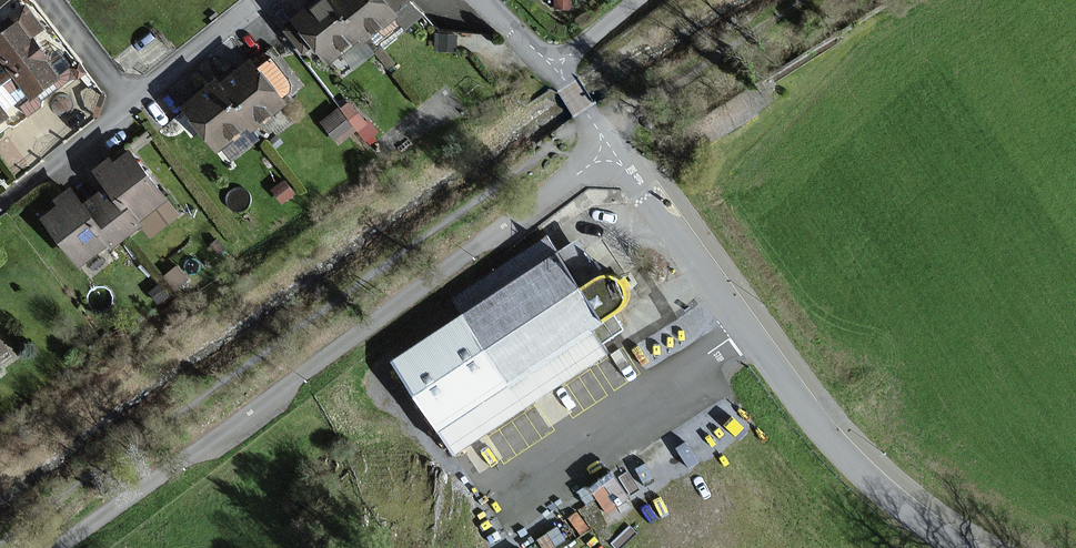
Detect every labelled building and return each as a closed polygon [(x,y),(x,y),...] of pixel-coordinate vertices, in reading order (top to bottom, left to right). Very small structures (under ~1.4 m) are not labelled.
[(379,48),(342,0),(327,0),(302,19),(304,21),(292,30),(307,50),(318,42),(333,60),(344,75),(379,48)] [(379,48),(422,15),(411,0),(342,0),(379,48)] [(1,46),(0,46),(0,74),(5,80),(18,71),(36,95),(63,75),(34,35),(45,27),(28,5),(12,17),(18,26),(0,39),(0,45),(1,46)] [(255,59),(225,82),(255,123),(258,126),(288,103),(255,59)] [(222,147),(255,123),(225,82),(222,79),(189,104),(222,147)] [(11,114),(0,99),(0,122),(11,114)] [(113,157),(100,168),(112,182),(142,219),(171,196),(134,151),(119,164),(113,157)] [(142,219),(112,182),(89,201),(122,241),(145,222),(142,219)] [(115,247),(122,241),(89,201),(76,185),(60,198),(64,203),(48,217),(85,263),(111,242),(115,247)] [(472,313),(396,363),(454,453),(609,351),(592,325),(605,317),(552,236),(461,296),(472,313)] [(0,334),(0,353),(9,346),(0,334)]
